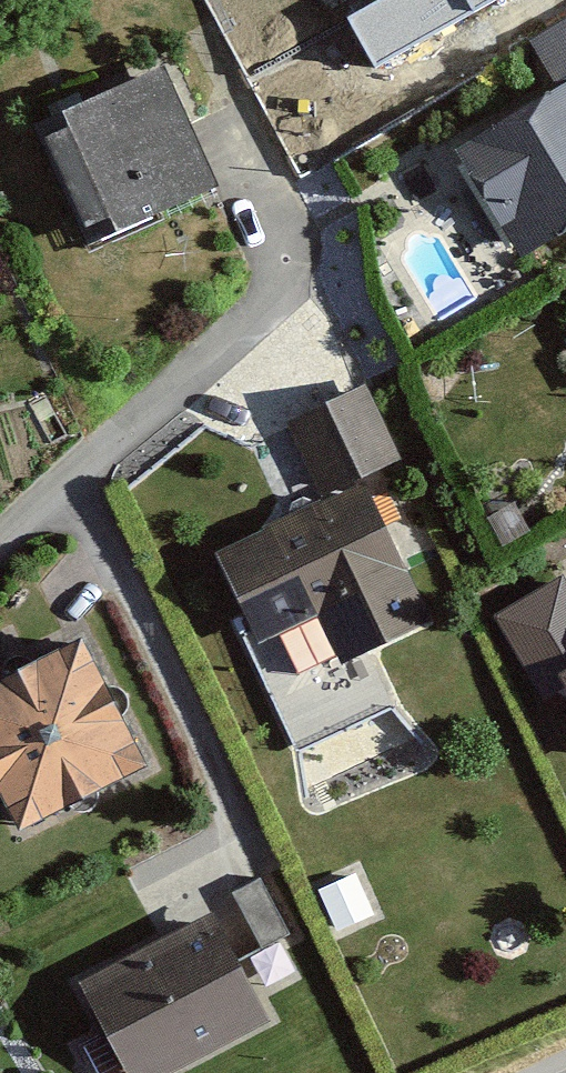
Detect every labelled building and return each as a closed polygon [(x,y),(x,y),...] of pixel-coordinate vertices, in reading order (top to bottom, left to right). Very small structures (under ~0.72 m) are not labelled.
[(437,143),(502,254),(565,216),(565,10),(508,45),(533,87),(437,143)] [(155,61),(25,119),(80,240),(209,182),(155,61)] [(355,366),(270,402),(304,483),(347,465),(389,448),(355,366)] [(304,483),(187,542),(236,645),(302,615),(326,667),(363,650),(421,619),(347,465),(304,483)] [(485,605),(565,743),(565,611),(542,571),(485,605)] [(388,703),(363,650),(326,667),(302,615),(236,645),(283,750),(388,703)] [(0,658),(0,821),(128,759),(64,627),(0,658)] [(48,976),(98,1072),(137,1072),(252,1015),(194,902),(48,976)]
